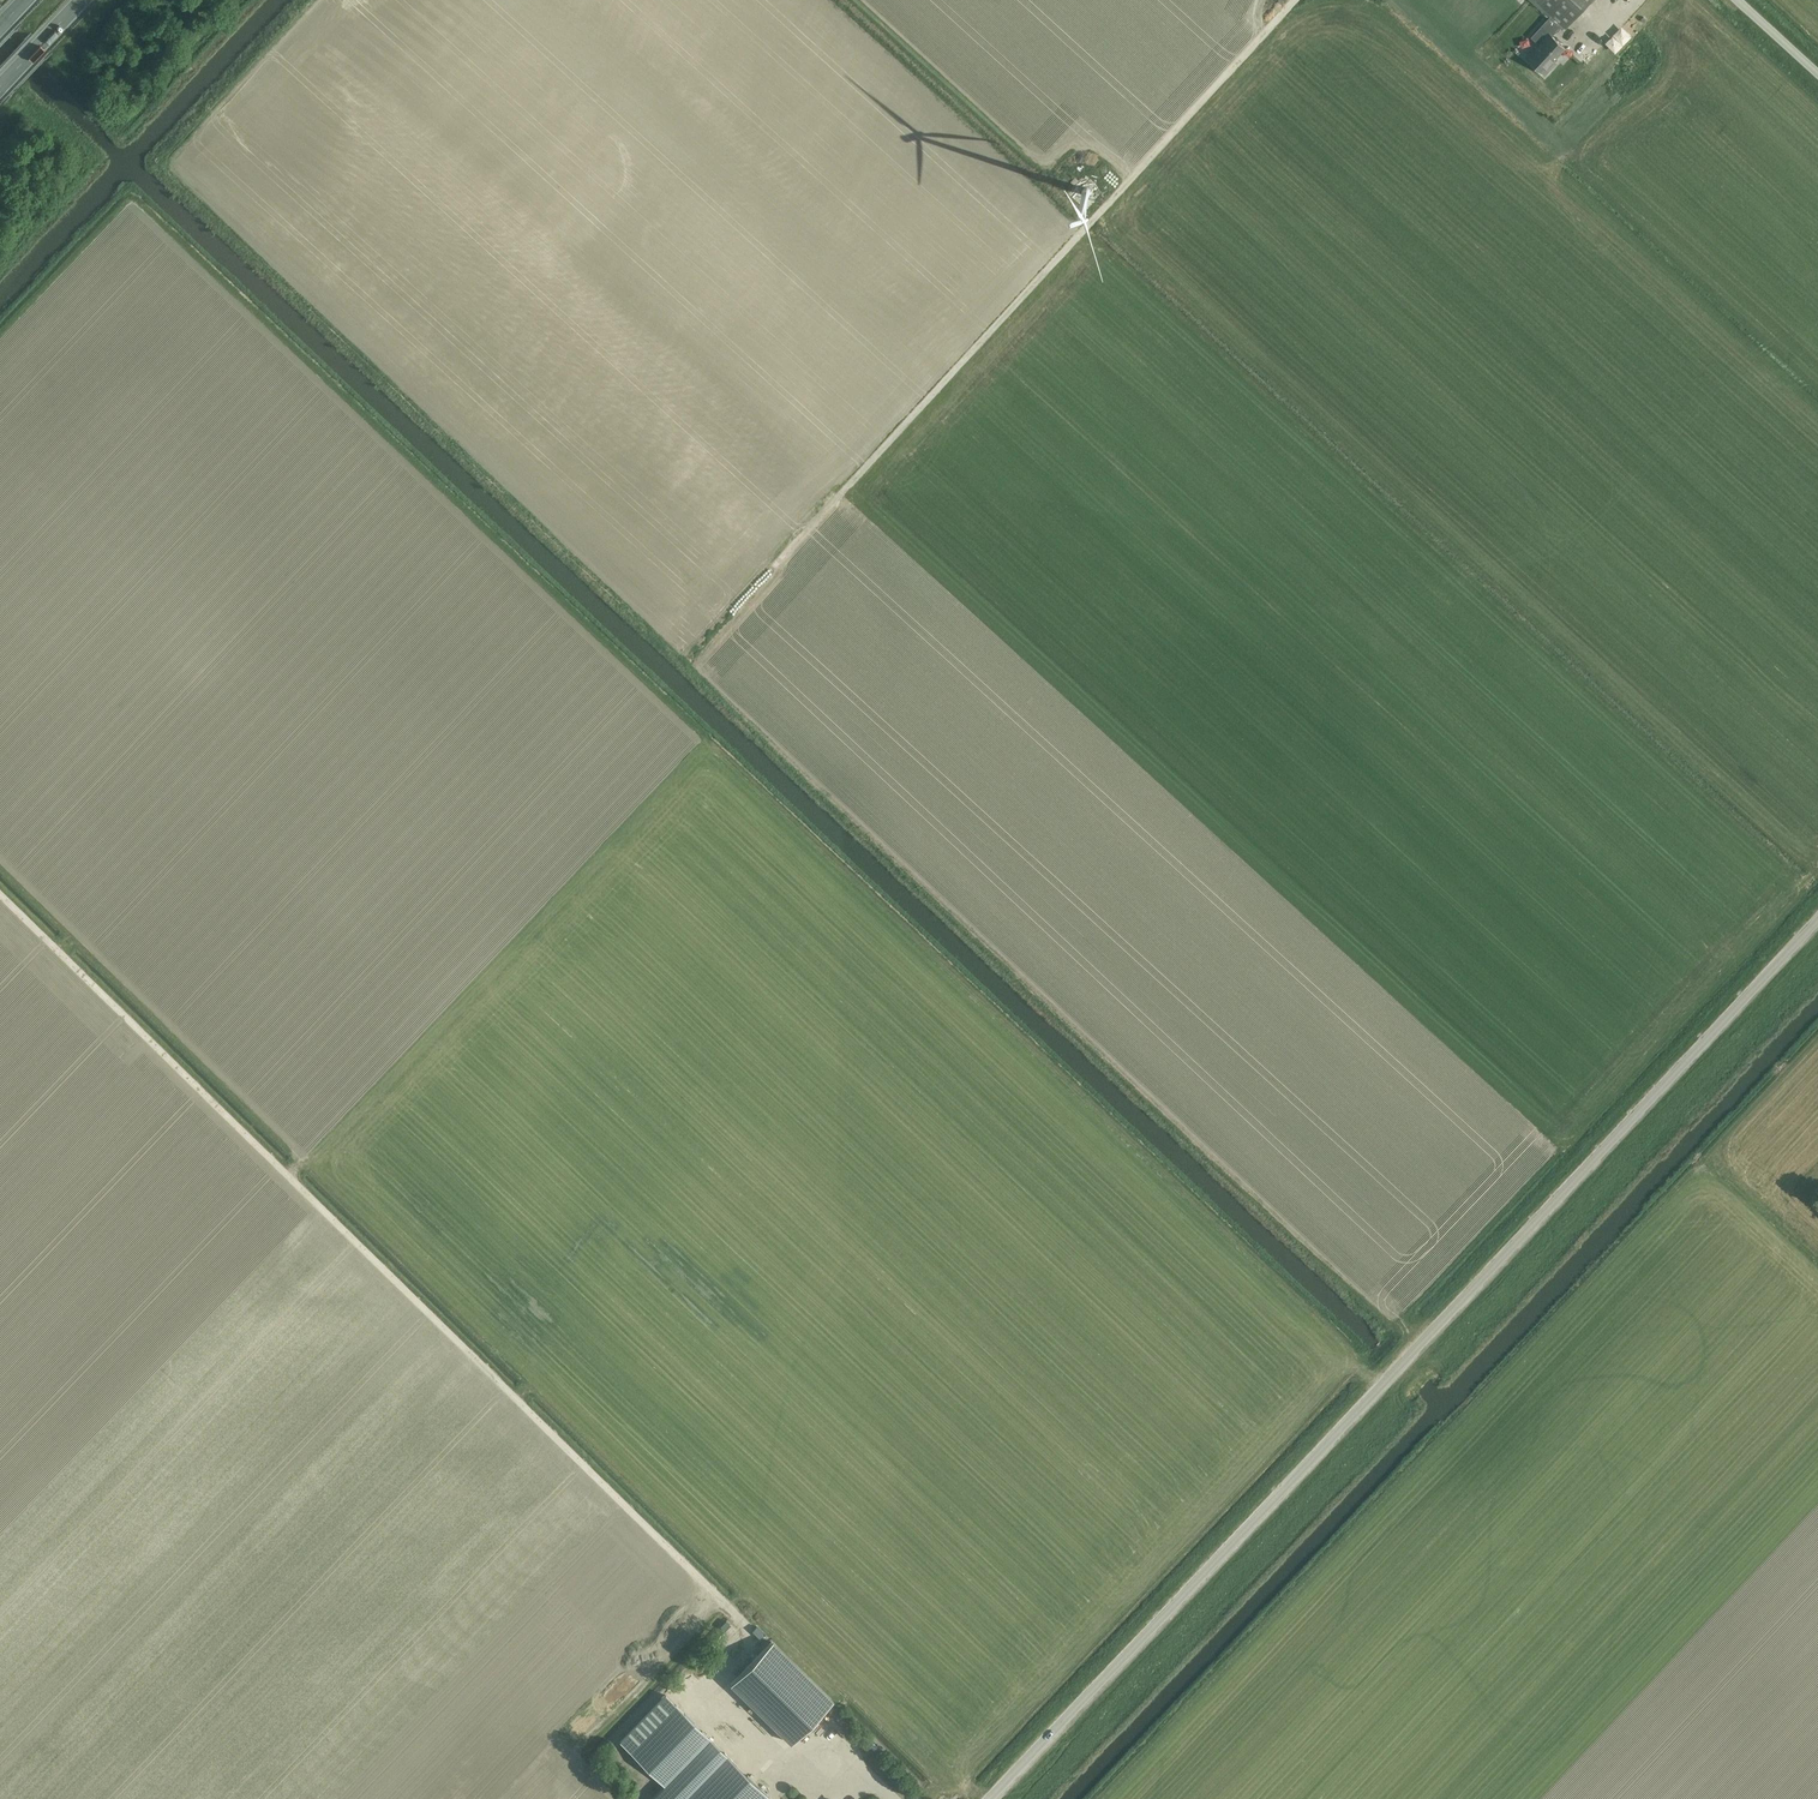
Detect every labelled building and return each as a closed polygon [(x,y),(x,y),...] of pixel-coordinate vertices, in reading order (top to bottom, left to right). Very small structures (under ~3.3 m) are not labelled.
[(1550,17),(1560,27),(1563,29),(1590,0),(1531,0),(1550,17)] [(1539,44),(1536,48),(1527,58),(1545,74),(1552,66),(1550,64),(1565,47),(1552,36),(1560,27),(1550,17),(1531,37),(1539,44)] [(772,1642),(731,1683),(791,1742),(832,1701),(772,1642)] [(665,1694),(620,1740),(621,1742),(631,1752),(666,1785),(695,1754),(709,1741),(711,1739),(676,1705),(667,1696),(665,1694)] [(652,1798),(765,1798),(768,1795),(728,1756),(711,1739),(709,1741),(695,1754),(666,1785),(652,1798)]
